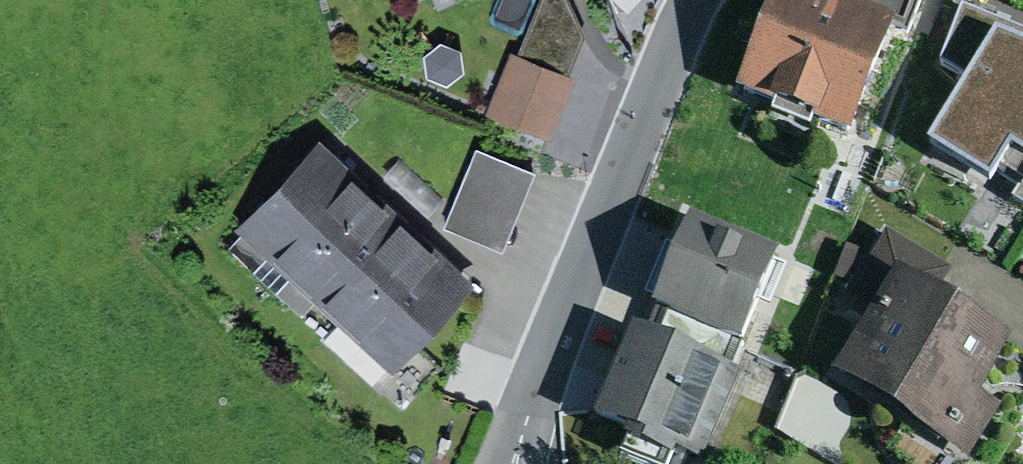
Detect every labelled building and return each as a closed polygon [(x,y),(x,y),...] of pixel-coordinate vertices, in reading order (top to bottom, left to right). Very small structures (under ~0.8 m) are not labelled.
[(518,55),(570,76),(586,35),(569,0),(541,0),(518,55)] [(629,13),(641,0),(614,0),(629,13)] [(736,97),(852,142),(894,31),(907,37),(922,0),(774,0),(736,97)] [(961,8),(939,66),(968,83),(927,154),(992,192),(999,178),(1018,190),(1011,201),(1022,208),(1022,33),(961,8)] [(518,55),(511,53),(486,116),(552,142),(577,79),(570,76),(518,55)] [(375,192),(318,140),(235,229),(242,235),(229,249),(279,296),(375,192)] [(537,174),(475,148),(443,229),(503,254),(537,174)] [(426,239),(375,192),(279,296),(302,316),(315,302),(343,327),(426,239)] [(783,259),(690,222),(654,312),(669,318),(657,347),(735,379),(783,259)] [(935,303),(953,274),(886,234),(846,301),(872,317),(831,384),(904,427),(887,456),(901,463),(968,463),(1001,410),(982,398),(1012,349),(935,303)] [(477,287),(426,239),(343,327),(394,375),(477,287)] [(657,347),(631,337),(594,427),(627,440),(623,450),(661,463),(674,463),(676,460),(686,463),(705,463),(740,380),(735,379),(657,347)]
